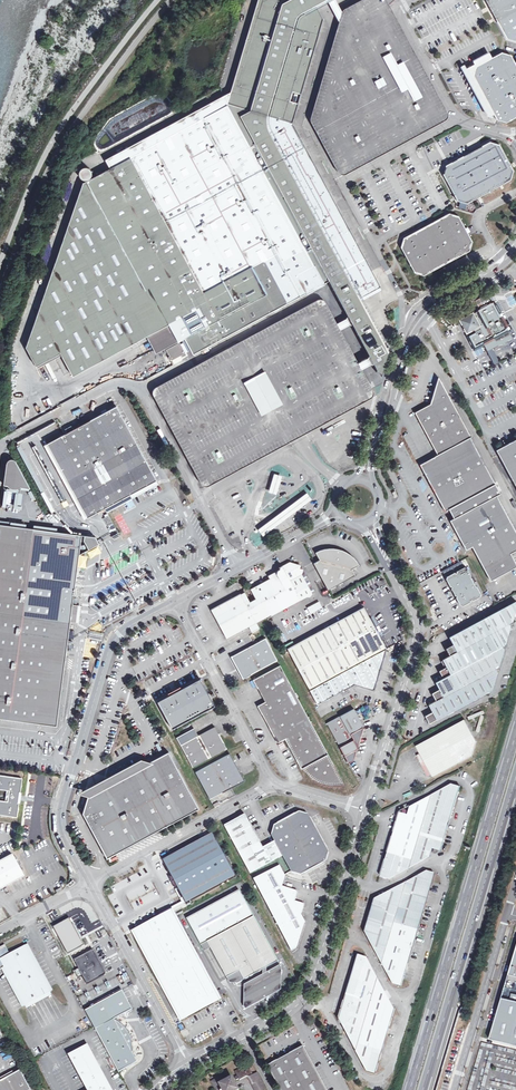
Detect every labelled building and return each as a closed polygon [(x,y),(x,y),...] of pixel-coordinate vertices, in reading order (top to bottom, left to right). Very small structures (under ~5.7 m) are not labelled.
[(231,92),(330,281),(350,317),(347,319),(349,322),(350,325),(351,325),(353,324),(371,356),(368,357),(368,358),(370,361),(372,364),(372,365),(375,363),(379,372),(386,348),(380,337),(367,312),(358,296),(377,286),(289,124),(320,17),(314,5),(324,0),(258,0),(231,92)] [(338,22),(334,37),(329,57),(321,84),(312,115),(311,118),(310,120),(311,121),(333,162),(337,169),(340,174),(341,175),(343,175),(346,175),(440,124),(442,123),(444,121),(446,117),(447,113),(446,111),(446,108),(400,25),(392,10),(388,1),(387,0),(360,0),(343,9),(342,10),(342,11),(340,17),(338,22)] [(342,11),(338,4),(336,0),(327,0),(333,11),(338,22),(340,17),(342,11)] [(515,25),(515,0),(487,0),(491,8),(503,32),(515,25)] [(503,32),(507,39),(515,41),(515,25),(503,32)] [(478,84),(515,64),(515,63),(511,55),(503,52),(489,59),(476,66),(473,76),(475,80),(478,84)] [(487,55),(464,68),(472,83),(489,115),(491,114),(493,113),(490,107),(484,95),(478,84),(475,80),(473,76),(476,66),(489,59),(488,58),(487,55)] [(490,107),(515,93),(515,64),(478,84),(484,95),(490,107)] [(330,281),(231,92),(106,160),(110,168),(84,183),(28,348),(39,367),(63,353),(76,376),(152,335),(162,351),(185,339),(194,355),(330,281)] [(490,107),(493,113),(495,117),(497,121),(506,123),(515,117),(515,93),(490,107)] [(478,150),(469,155),(489,192),(511,179),(514,170),(500,145),(491,143),(478,150)] [(479,197),(489,192),(469,155),(446,167),(445,170),(444,175),(458,201),(467,203),(479,197)] [(434,222),(454,260),(470,251),(473,241),(459,216),(450,213),(443,217),(434,222)] [(425,276),(454,260),(434,222),(422,228),(404,239),(401,248),(415,273),(425,276)] [(487,295),(475,300),(478,307),(490,302),(487,295)] [(515,303),(512,296),(508,298),(512,306),(515,303)] [(237,344),(156,388),(155,390),(153,392),(153,394),(154,396),(156,401),(167,420),(188,458),(199,478),(202,484),(203,486),(205,487),(206,487),(208,487),(209,486),(299,438),(371,398),(372,398),(373,396),(374,395),(374,392),(373,390),(371,385),(362,369),(360,366),(359,363),(341,330),(339,327),(338,325),(326,303),(325,302),(324,301),(322,300),(320,300),(318,300),(237,344)] [(464,328),(474,348),(483,344),(487,352),(492,349),(495,348),(494,346),(497,344),(498,346),(502,344),(503,346),(506,346),(505,343),(512,339),(498,311),(493,302),(478,310),(478,311),(476,312),(473,314),(473,313),(460,320),(464,328)] [(343,321),(338,325),(339,327),(341,330),(346,327),(350,325),(349,322),(347,319),(343,321)] [(180,342),(167,349),(172,360),(188,351),(184,342),(181,344),(180,342)] [(499,364),(492,349),(487,352),(494,366),(499,364)] [(364,360),(359,363),(360,366),(362,369),(367,366),(372,364),(370,361),(368,358),(364,360)] [(472,438),(442,383),(439,384),(436,385),(431,405),(416,413),(422,424),(426,432),(438,455),(471,438),(472,438)] [(112,409),(91,421),(131,494),(150,484),(157,480),(117,407),(112,409)] [(118,502),(131,494),(91,421),(65,435),(104,509),(118,502)] [(104,509),(65,435),(48,444),(77,498),(88,518),(104,509)] [(436,457),(421,465),(434,490),(445,512),(449,510),(454,519),(497,496),(501,494),(471,438),(438,455),(436,457)] [(497,450),(515,486),(515,440),(497,450)] [(21,487),(30,488),(16,462),(14,460),(12,459),(10,459),(8,460),(7,463),(4,485),(8,485),(10,488),(12,489),(14,489),(16,489),(18,489),(21,487)] [(277,495),(282,476),(274,474),(269,492),(277,495)] [(309,502),(304,495),(258,529),(263,536),(309,502)] [(454,519),(450,521),(456,532),(460,541),(466,551),(472,548),(490,582),(515,568),(515,565),(510,555),(515,552),(515,533),(497,496),(454,519)] [(82,535),(0,524),(0,718),(57,726),(70,622),(76,622),(77,614),(78,605),(73,605),(75,585),(77,570),(80,555),(82,535)] [(82,535),(80,555),(99,544),(96,537),(89,536),(82,535)] [(332,547),(328,548),(324,549),(315,551),(320,559),(314,562),(329,590),(356,575),(352,569),(360,564),(357,560),(353,556),(349,553),(346,551),(342,549),(335,548),(332,547)] [(290,586),(298,601),(313,593),(302,574),(303,573),(304,569),(300,568),(301,565),(291,561),(282,566),(280,568),(290,586)] [(457,596),(475,586),(470,576),(471,575),(466,567),(465,567),(465,566),(456,571),(457,572),(456,572),(455,572),(447,576),(447,577),(446,578),(450,586),(451,586),(457,596)] [(278,592),(290,586),(280,568),(278,569),(277,573),(278,574),(270,579),(278,592)] [(303,573),(302,574),(313,593),(315,591),(305,572),(303,573)] [(257,599),(266,617),(272,615),(298,601),(290,586),(278,592),(270,579),(251,589),(257,599)] [(475,586),(457,596),(456,597),(460,605),(462,604),(462,606),(471,601),(470,600),(472,599),(472,600),(481,596),(480,595),(481,594),(477,586),(475,586)] [(257,623),(260,621),(251,602),(245,593),(222,605),(212,610),(220,625),(227,638),(250,626),(253,632),(260,628),(257,623)] [(260,621),(266,617),(257,599),(251,602),(260,621)] [(496,669),(499,667),(505,650),(503,646),(506,645),(512,627),(510,624),(513,622),(515,612),(515,601),(515,600),(449,636),(453,644),(446,648),(450,655),(442,659),(447,666),(439,670),(443,678),(436,682),(440,689),(432,693),(434,697),(436,700),(429,704),(431,708),(433,711),(426,715),(429,723),(493,690),(498,672),(496,669)] [(310,613),(322,607),(319,601),(307,607),(310,613)] [(288,648),(310,691),(386,649),(380,637),(376,630),(369,634),(362,621),(369,617),(364,607),(288,648)] [(362,621),(369,634),(376,630),(369,617),(362,621)] [(243,673),(241,674),(244,679),(249,677),(252,675),(278,660),(266,639),(232,657),(236,665),(237,664),(243,673)] [(386,649),(310,691),(316,702),(318,705),(355,685),(374,691),(386,649)] [(270,728),(273,733),(307,715),(281,666),(255,680),(254,681),(258,689),(259,689),(260,688),(267,701),(266,702),(258,706),(263,715),(264,714),(267,721),(271,728),(270,728)] [(170,696),(159,702),(173,729),(216,706),(206,689),(201,679),(182,689),(181,687),(175,691),(169,694),(170,696)] [(260,688),(259,689),(266,702),(267,701),(260,688)] [(354,762),(357,753),(356,751),(358,751),(364,729),(364,728),(364,727),(360,719),(355,709),(328,724),(349,764),(354,762)] [(264,714),(263,715),(270,728),(271,728),(267,721),(264,714)] [(290,747),(291,746),(317,733),(307,715),(273,733),(275,736),(276,736),(279,741),(280,743),(286,739),(290,747)] [(477,742),(466,720),(416,746),(425,762),(433,777),(473,755),(477,742)] [(177,738),(181,745),(198,736),(194,728),(184,734),(177,738)] [(198,736),(181,745),(193,767),(227,748),(220,736),(219,734),(217,735),(213,728),(198,736)] [(345,784),(317,733),(291,746),(298,760),(297,760),(302,769),(303,769),(308,774),(313,779),(318,782),(321,783),(328,784),(332,785),(340,785),(345,784)] [(291,746),(290,747),(297,760),(298,760),(291,746)] [(91,786),(83,814),(104,853),(107,859),(199,809),(169,752),(101,789),(91,786)] [(203,786),(235,768),(233,765),(232,762),(234,761),(233,760),(230,754),(196,772),(203,786)] [(430,774),(420,754),(417,755),(428,775),(430,774)] [(238,775),(240,774),(238,768),(234,761),(232,762),(233,765),(235,768),(237,772),(238,775)] [(235,768),(203,786),(210,799),(223,792),(232,788),(244,781),(242,776),(240,774),(238,775),(237,772),(235,768)] [(0,776),(0,815),(17,818),(19,803),(18,803),(19,793),(20,793),(22,779),(0,776)] [(399,817),(394,833),(396,834),(395,838),(392,839),(394,841),(392,845),(391,845),(381,877),(390,880),(431,857),(433,850),(435,850),(434,851),(434,853),(435,854),(436,854),(438,853),(438,852),(437,851),(441,852),(447,832),(445,831),(446,827),(447,827),(448,826),(449,825),(449,824),(448,824),(447,823),(448,819),(451,820),(460,787),(456,786),(452,784),(410,806),(408,815),(406,814),(407,813),(407,811),(406,810),(404,810),(403,811),(403,813),(404,814),(400,813),(399,817)] [(299,813),(274,826),(271,835),(275,842),(282,856),(283,857),(291,871),(291,872),(292,873),(301,876),(307,873),(326,862),(329,853),(319,836),(311,819),(309,816),(304,814),(299,813)] [(245,815),(225,826),(250,874),(277,859),(282,856),(275,842),(269,845),(262,849),(245,815)] [(0,827),(0,832),(9,833),(10,826),(0,824),(0,827)] [(175,883),(186,904),(192,901),(236,877),(212,834),(211,835),(163,860),(175,883)] [(127,854),(135,850),(133,846),(115,855),(117,860),(128,855),(127,854)] [(12,853),(0,860),(0,889),(6,885),(24,876),(14,857),(12,853)] [(293,951),(298,948),(306,921),(303,914),(305,904),(296,901),(298,891),(283,887),(286,876),(285,874),(280,866),(254,880),(293,951)] [(374,901),(373,905),(375,906),(374,908),(372,914),(371,914),(370,917),(369,917),(364,933),(366,938),(371,939),(369,943),(392,985),(401,988),(406,971),(405,971),(406,969),(405,968),(405,967),(407,959),(409,959),(426,903),(424,903),(426,894),(428,894),(429,891),(434,875),(426,873),(374,901)] [(208,942),(254,917),(240,891),(187,919),(201,946),(208,942)] [(177,916),(174,910),(154,921),(134,932),(147,956),(186,934),(177,916)] [(254,917),(208,942),(227,978),(239,972),(240,972),(244,980),(263,970),(267,968),(278,962),(254,917)] [(54,927),(68,953),(84,945),(70,919),(54,927)] [(186,934),(147,956),(181,1020),(221,999),(186,934)] [(26,946),(10,954),(5,945),(0,948),(0,970),(1,969),(4,968),(25,1006),(51,992),(49,988),(26,946)] [(83,976),(87,985),(106,974),(99,961),(93,950),(90,951),(74,960),(79,969),(75,971),(79,978),(83,976)] [(357,957),(353,972),(353,973),(353,974),(352,975),(352,977),(353,977),(351,985),(349,984),(338,1021),(341,1026),(345,1027),(344,1032),(366,1073),(375,1075),(380,1060),(379,1059),(380,1058),(380,1056),(379,1055),(381,1046),(383,1047),(394,1012),(391,1006),(387,1005),(388,1000),(366,959),(357,957)] [(267,968),(263,970),(263,976),(245,985),(245,1006),(246,1009),(281,990),(282,969),(280,966),(267,973),(267,968)] [(239,972),(227,978),(230,983),(241,982),(244,980),(240,972),(239,972)] [(122,991),(85,1012),(119,1073),(137,1063),(133,1055),(133,1050),(132,1044),(131,1040),(129,1035),(126,1031),(123,1027),(120,1024),(114,1020),(131,1010),(122,991)] [(503,998),(490,1039),(515,1046),(515,994),(512,994),(510,1000),(503,998)] [(87,1045),(69,1055),(88,1089),(111,1089),(87,1045)] [(304,1046),(270,1064),(268,1066),(281,1089),(327,1089),(304,1046)] [(242,1067),(235,1071),(240,1079),(246,1076),(249,1077),(253,1084),(252,1084),(255,1089),(266,1089),(261,1080),(261,1079),(258,1072),(253,1075),(252,1073),(251,1071),(249,1070),(245,1072),(242,1067)] [(20,1071),(0,1082),(0,1089),(31,1089),(20,1071)] [(237,1089),(230,1077),(230,1078),(228,1078),(227,1079),(224,1081),(223,1081),(221,1076),(214,1080),(213,1084),(216,1089),(237,1089)]
